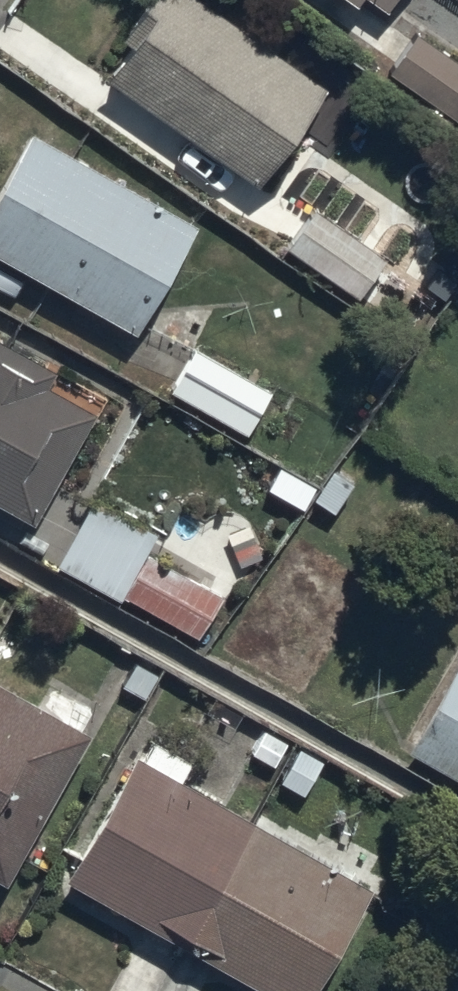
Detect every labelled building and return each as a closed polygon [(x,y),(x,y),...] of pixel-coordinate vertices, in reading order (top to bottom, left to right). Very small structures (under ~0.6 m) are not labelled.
[(141,13),(121,41),(133,49),(108,83),(253,187),(321,91),(193,0),(150,0),(141,13)] [(382,17),(394,0),(358,0),(382,17)] [(385,73),(455,125),(457,121),(457,66),(414,33),(385,73)] [(0,186),(0,257),(138,334),(197,229),(29,135),(0,186)] [(310,211),(284,249),(356,298),(382,260),(310,211)] [(32,527),(104,397),(0,339),(0,509),(32,527)] [(191,348),(166,394),(247,438),(272,392),(191,348)] [(97,496),(55,569),(119,606),(124,597),(198,640),(222,598),(146,554),(159,532),(97,496)] [(406,755),(457,784),(457,661),(406,755)] [(4,885),(87,737),(0,689),(0,883),(4,885)] [(65,881),(257,990),(315,990),(371,893),(181,785),(193,764),(146,738),(65,881)]
